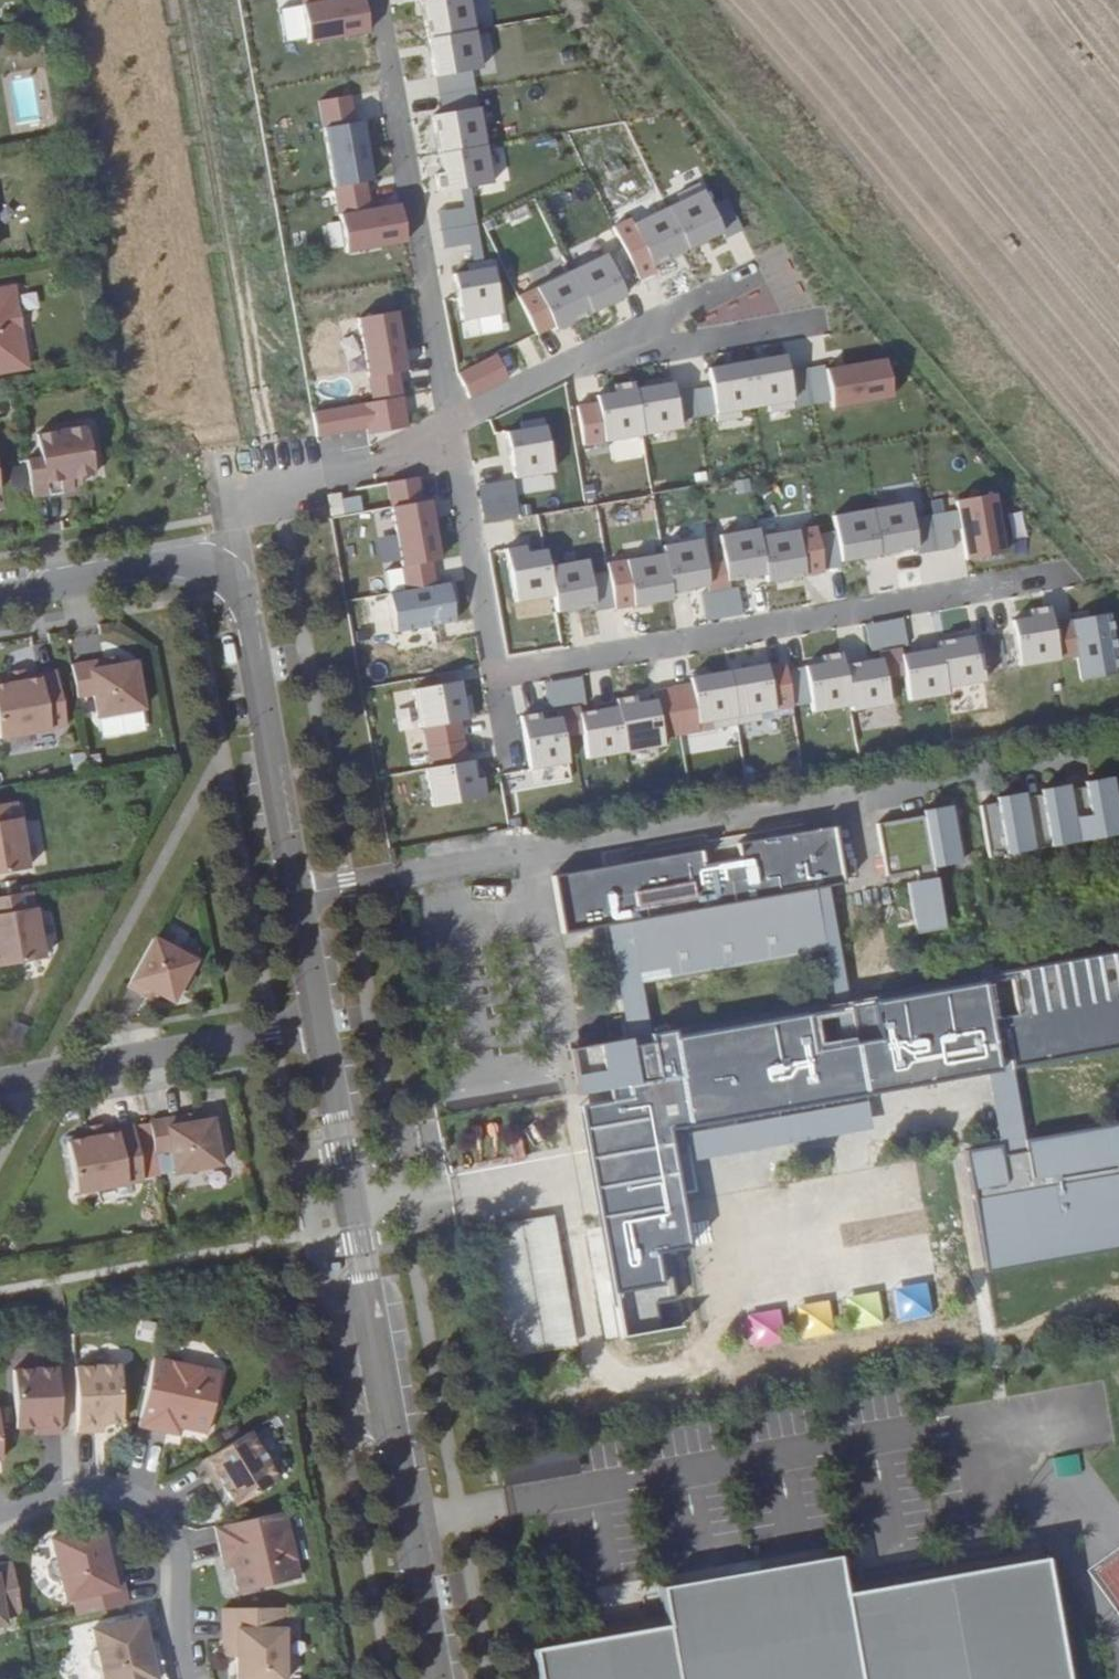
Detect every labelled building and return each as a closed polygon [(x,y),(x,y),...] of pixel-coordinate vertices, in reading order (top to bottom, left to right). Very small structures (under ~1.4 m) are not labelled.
[(309,44),(367,34),(361,0),(302,0),(309,44)] [(423,38),(469,29),(464,0),(421,0),(416,1),(423,38)] [(476,67),(469,29),(423,38),(430,75),(476,67)] [(431,76),(435,108),(474,103),(469,71),(431,76)] [(319,101),(334,187),(365,182),(373,180),(362,121),(355,122),(350,96),(319,101)] [(433,115),(439,153),(486,145),(479,107),(433,115)] [(492,183),(486,145),(439,153),(443,173),(436,174),(439,192),(492,183)] [(370,209),(365,182),(334,187),(346,253),(406,243),(399,203),(370,209)] [(702,191),(667,208),(688,249),(722,233),(702,191)] [(653,266),(688,249),(667,208),(633,225),(653,266)] [(605,255),(570,272),(590,314),(626,296),(605,255)] [(490,265),(448,272),(456,320),(498,313),(490,265)] [(557,330),(590,314),(570,272),(536,289),(557,330)] [(0,285),(0,368),(17,365),(3,285),(0,285)] [(396,311),(354,318),(368,402),(401,396),(396,367),(406,365),(396,311)] [(494,353),(453,371),(465,399),(506,381),(494,353)] [(784,355),(746,361),(753,406),(773,403),(774,409),(793,406),(784,355)] [(826,369),(833,407),(891,397),(884,358),(826,369)] [(735,409),(753,406),(746,361),(708,367),(717,419),(736,416),(735,409)] [(603,441),(640,434),(632,388),(631,381),(612,385),(613,392),(595,395),(603,441)] [(670,382),(632,388),(640,434),(678,428),(670,382)] [(368,402),(312,411),(317,438),(361,430),(361,435),(407,427),(401,396),(368,402)] [(521,429),(505,432),(514,478),(552,471),(543,418),(520,422),(521,429)] [(17,459),(23,497),(65,491),(64,486),(64,485),(62,478),(70,477),(73,476),(86,474),(77,425),(28,433),(33,456),(17,459)] [(485,520),(515,515),(507,469),(477,474),(485,520)] [(70,477),(62,478),(64,485),(72,483),(70,477)] [(388,483),(392,505),(421,500),(417,478),(388,483)] [(992,495),(957,502),(967,558),(1002,551),(992,495)] [(392,505),(402,565),(432,560),(440,559),(430,499),(421,500),(392,505)] [(909,503),(832,516),(840,560),(916,547),(909,503)] [(765,582),(800,575),(792,530),(760,536),(759,528),(722,535),(731,582),(764,576),(765,582)] [(662,546),(663,553),(670,591),(707,585),(708,591),(718,589),(713,563),(704,565),(699,540),(662,546)] [(514,599),(551,593),(547,566),(544,549),(524,552),(523,544),(505,547),(514,599)] [(671,599),(670,591),(663,553),(625,560),(633,605),(671,599)] [(402,565),(406,591),(436,585),(432,560),(402,565)] [(585,560),(547,566),(551,593),(554,612),(592,606),(585,560)] [(802,574),(807,605),(845,599),(840,568),(802,574)] [(448,583),(436,585),(406,591),(389,594),(396,631),(455,621),(448,583)] [(1020,666),(1057,659),(1052,623),(1049,606),(1030,610),(1031,617),(1011,620),(1020,666)] [(1052,623),(1057,659),(1077,655),(1081,679),(1118,672),(1118,671),(1108,613),(1052,623)] [(900,618),(863,623),(867,647),(904,641),(900,618)] [(939,649),(946,688),(984,682),(976,635),(938,642),(939,649)] [(946,688),(939,649),(902,656),(911,701),(947,695),(946,688)] [(813,712),(851,706),(844,666),(842,653),(822,656),(823,663),(805,666),(813,712)] [(118,656),(104,659),(106,667),(120,665),(118,656)] [(144,708),(136,662),(120,665),(106,667),(104,659),(72,664),(78,697),(94,695),(97,717),(144,708)] [(882,659),(844,666),(851,706),(852,712),(889,705),(882,659)] [(766,664),(727,671),(737,725),(758,721),(756,713),(774,710),(766,664)] [(57,670),(23,676),(24,681),(10,684),(0,685),(0,738),(66,726),(57,670)] [(25,676),(24,670),(8,673),(10,684),(24,681),(23,676),(25,676)] [(716,728),(737,725),(727,671),(690,677),(698,723),(714,720),(716,728)] [(424,726),(427,747),(463,741),(460,722),(473,720),(470,697),(462,698),(459,682),(413,690),(419,727),(424,726)] [(616,698),(617,706),(625,752),(664,745),(655,699),(636,703),(634,695),(616,698)] [(588,759),(625,752),(617,706),(579,713),(578,706),(568,708),(573,737),(583,735),(588,759)] [(561,739),(573,737),(568,708),(557,709),(558,716),(539,720),(537,712),(518,716),(527,769),(566,762),(561,739)] [(466,762),(463,741),(427,747),(431,767),(425,768),(432,806),(486,797),(482,778),(474,779),(471,761),(466,762)] [(988,857),(1118,834),(1118,821),(1111,776),(1084,782),(1085,786),(1068,790),(1067,784),(1040,789),(1040,794),(1024,797),(1023,792),(996,797),(996,802),(979,806),(988,857)] [(0,804),(0,873),(28,868),(16,801),(0,804)] [(876,824),(885,875),(960,862),(950,805),(921,811),(922,815),(876,824)] [(832,826),(735,844),(738,858),(703,864),(700,850),(621,864),(622,872),(606,874),(605,867),(552,876),(562,933),(607,926),(628,922),(639,982),(824,948),(813,889),(827,886),(842,883),(832,826)] [(933,867),(915,871),(916,882),(906,884),(915,932),(944,927),(933,867)] [(833,1002),(847,999),(827,886),(813,889),(824,948),(833,1002)] [(0,897),(0,966),(44,958),(32,891),(0,897)] [(628,922),(607,926),(627,1039),(635,1084),(657,1080),(648,1035),(639,982),(628,922)] [(195,961),(154,938),(127,988),(142,996),(146,988),(158,995),(172,1002),(195,961)] [(850,1097),(848,1087),(862,1084),(863,1095),(866,1094),(986,1072),(984,1062),(1009,1058),(1011,1068),(1118,1049),(1118,951),(1008,971),(1016,1016),(988,1021),(980,976),(648,1035),(657,1080),(635,1084),(627,1039),(583,1046),(585,1058),(594,1056),(604,1102),(578,1107),(620,1338),(658,1330),(654,1303),(673,1300),(665,1251),(687,1247),(669,1129),(689,1125),(850,1097)] [(158,995),(146,988),(142,996),(154,1002),(158,995)] [(568,1049),(578,1107),(604,1102),(594,1056),(585,1058),(583,1046),(568,1049)] [(1009,1058),(984,1062),(986,1072),(999,1145),(1001,1155),(1023,1151),(1021,1141),(1011,1068),(1009,1058)] [(866,1094),(863,1095),(862,1084),(848,1087),(850,1097),(689,1125),(695,1159),(871,1127),(866,1094)] [(182,1115),(150,1121),(156,1154),(171,1151),(175,1173),(221,1165),(213,1118),(184,1124),(182,1115)] [(1021,1141),(1023,1151),(1001,1155),(999,1145),(965,1151),(986,1272),(1118,1248),(1118,1124),(1021,1141)] [(100,1131),(101,1136),(87,1138),(67,1142),(76,1193),(144,1181),(134,1125),(100,1131)] [(101,1125),(85,1128),(87,1138),(101,1136),(100,1131),(102,1130),(101,1125)] [(512,1356),(576,1346),(553,1215),(489,1226),(512,1356)] [(273,1297),(261,1299),(265,1319),(277,1317),(273,1297)] [(152,1357),(137,1428),(166,1434),(170,1418),(176,1420),(174,1426),(180,1428),(206,1433),(219,1372),(152,1357)] [(77,1432),(95,1432),(95,1424),(103,1424),(121,1423),(118,1366),(74,1368),(76,1404),(77,1432)] [(60,1433),(57,1368),(12,1370),(15,1428),(34,1427),(42,1426),(43,1433),(60,1433)] [(176,1420),(170,1418),(166,1434),(179,1437),(180,1428),(174,1426),(176,1420)] [(199,1462),(209,1477),(215,1473),(222,1486),(234,1505),(278,1479),(249,1432),(199,1462)] [(501,1483),(575,1476),(572,1447),(498,1454),(501,1483)] [(215,1473),(209,1477),(216,1490),(222,1486),(215,1473)] [(284,1512),(214,1527),(221,1556),(236,1553),(237,1559),(231,1560),(232,1567),(238,1592),(299,1578),(284,1512)] [(127,1603),(119,1569),(111,1571),(100,1526),(50,1539),(55,1560),(50,1562),(45,1568),(48,1578),(54,1581),(60,1580),(65,1602),(72,1600),(76,1616),(127,1603)] [(236,1553),(221,1556),(223,1569),(232,1567),(231,1560),(237,1559),(236,1553)] [(532,1649),(537,1678),(1068,1678),(1047,1557),(846,1593),(839,1556),(661,1587),(667,1625),(532,1649)] [(0,1564),(0,1625),(6,1624),(4,1617),(21,1614),(11,1562),(0,1564)] [(222,1613),(224,1645),(237,1645),(237,1661),(238,1678),(287,1678),(284,1610),(222,1613)] [(160,1660),(152,1662),(141,1618),(90,1631),(96,1652),(86,1655),(91,1675),(101,1672),(103,1678),(165,1678),(160,1660)] [(237,1645),(224,1645),(225,1661),(237,1661),(237,1645)]
